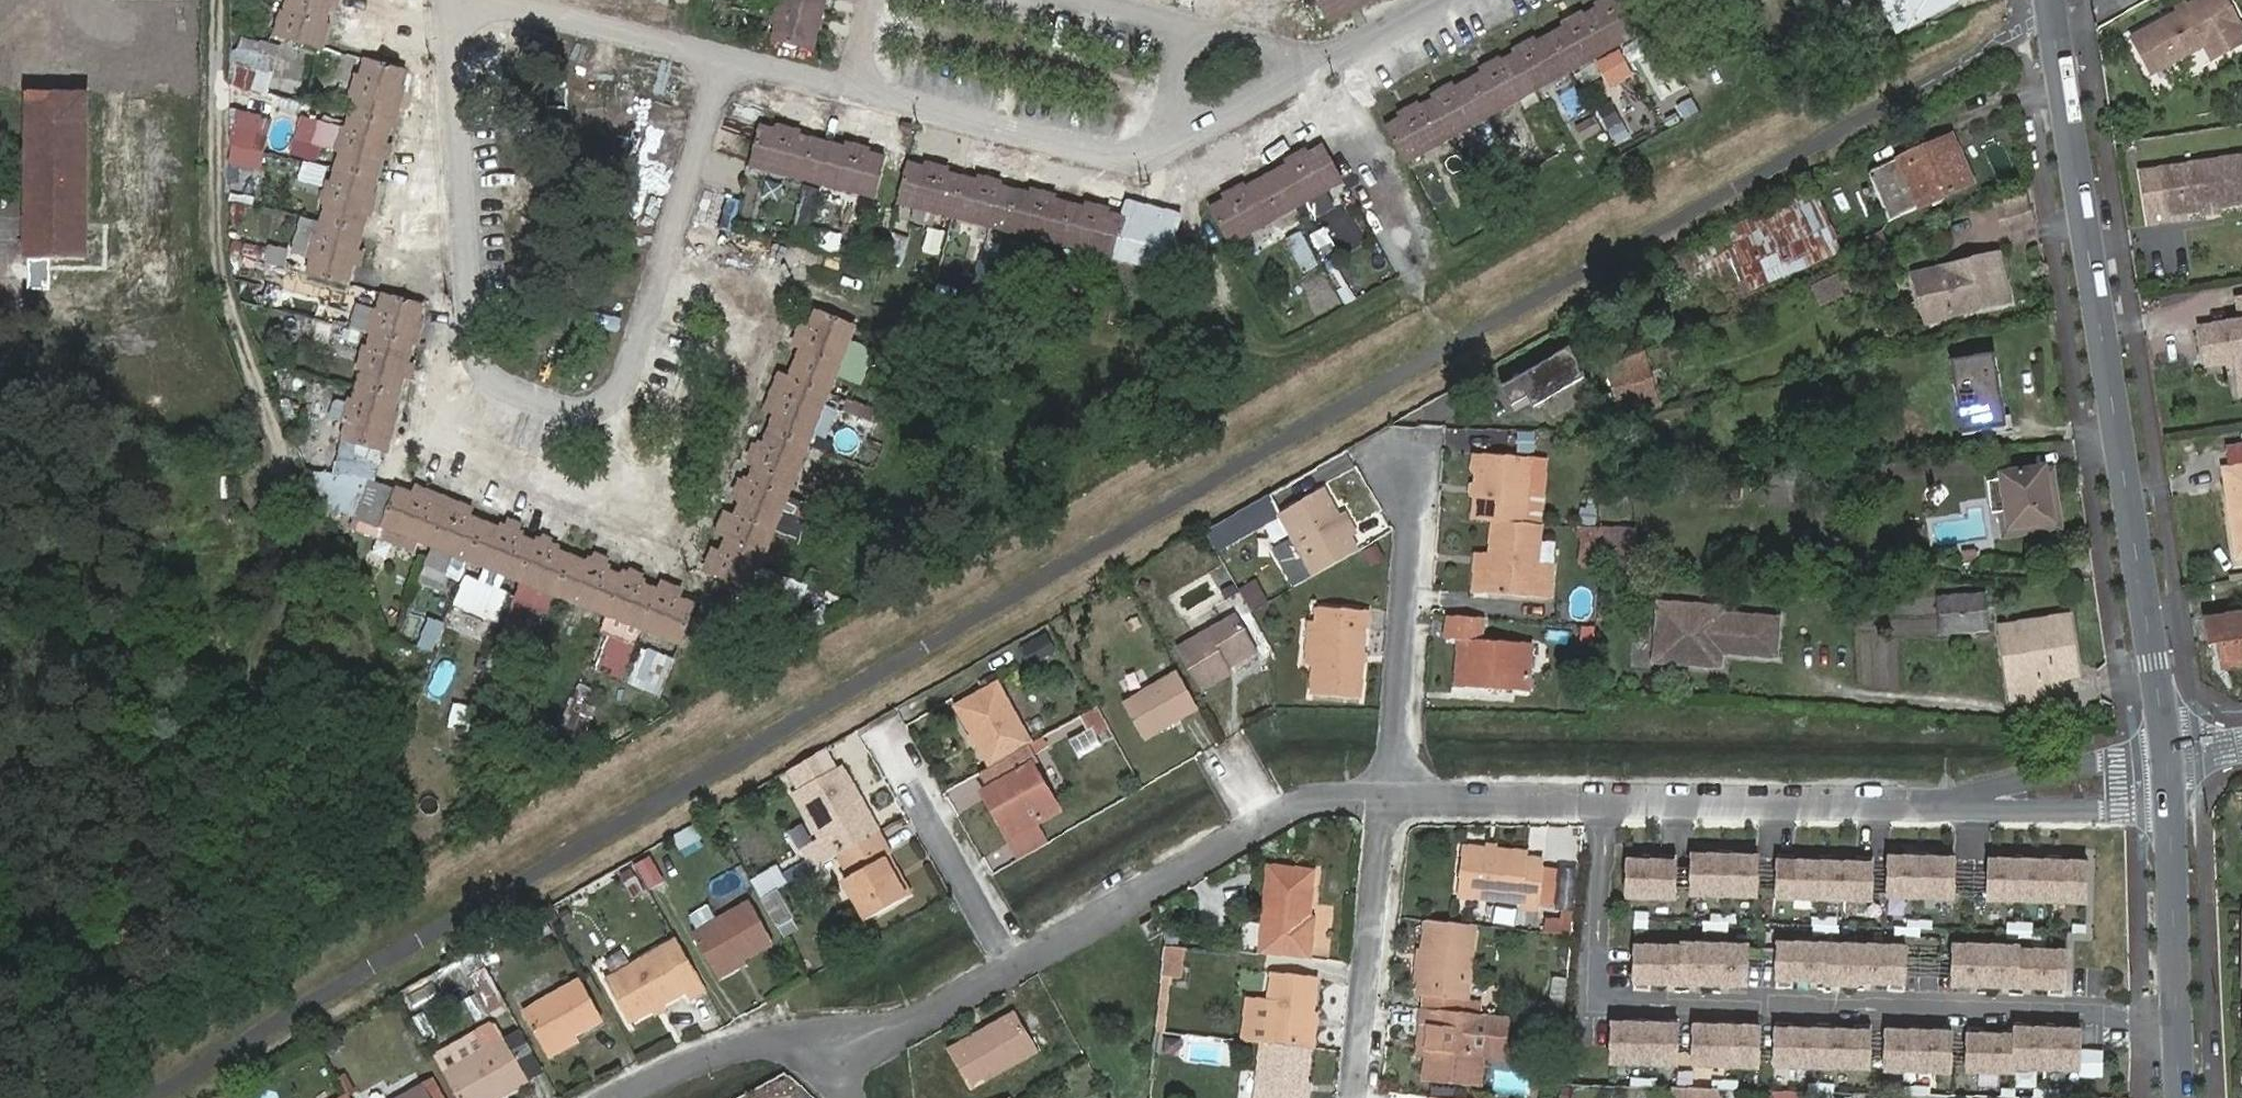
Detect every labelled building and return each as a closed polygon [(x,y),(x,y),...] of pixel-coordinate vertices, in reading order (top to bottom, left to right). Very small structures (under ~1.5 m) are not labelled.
[(285,1),(291,3),(286,20),(280,17),(272,42),(319,54),(334,0),(285,0),(285,1)] [(775,3),(769,26),(776,27),(771,46),(812,57),(826,0),(775,0),(775,3)] [(1327,23),(1368,0),(1314,0),(1327,23)] [(1616,0),(1602,0),(1595,4),(1598,9),(1582,18),(1578,13),(1561,22),(1564,28),(1535,44),(1532,39),(1515,48),(1517,54),(1501,64),(1497,58),(1479,69),(1483,74),(1453,91),(1450,85),(1431,95),(1435,101),(1422,108),(1419,102),(1397,114),(1400,120),(1389,127),(1409,165),(1458,138),(1537,92),(1574,72),(1614,49),(1616,0)] [(1614,49),(1620,45),(1652,27),(1637,0),(1616,0),(1614,49)] [(1894,38),(1958,3),(1956,0),(1874,0),(1894,38)] [(2136,35),(2156,72),(2206,45),(2215,59),(2241,44),(2241,24),(2229,0),(2201,0),(2136,35)] [(1648,35),(1626,44),(1632,60),(1654,50),(1648,35)] [(1619,50),(1597,64),(1612,88),(1634,74),(1619,50)] [(341,155),(332,187),(326,185),(320,206),(326,207),(317,239),(311,237),(305,259),(311,261),(306,278),(346,289),(405,77),(367,66),(363,81),(356,79),(350,101),(356,103),(352,118),(347,134),(341,131),(334,153),(341,155)] [(1604,128),(1635,110),(1626,94),(1595,112),(1604,128)] [(30,99),(29,260),(87,262),(86,100),(30,99)] [(234,110),(229,164),(265,167),(270,113),(234,110)] [(758,131),(748,172),(819,189),(874,202),(884,163),(869,158),(869,153),(849,148),(848,154),(798,141),(798,135),(776,129),(775,135),(758,131)] [(1952,133),(1941,138),(1957,170),(1968,165),(1952,133)] [(1957,170),(1941,138),(1881,166),(1871,180),(1892,220),(1976,182),(1968,165),(1957,170)] [(1290,169),(1246,194),(1242,190),(1224,200),(1227,205),(1212,214),(1230,247),(1341,184),(1323,150),(1309,158),(1306,154),(1288,164),(1290,169)] [(2165,170),(2171,216),(2211,211),(2210,205),(2219,203),(2220,208),(2241,205),(2241,159),(2165,170)] [(323,186),(329,167),(304,160),(298,179),(323,186)] [(902,210),(952,223),(1006,235),(1114,262),(1167,275),(1177,233),(1161,229),(1163,225),(1139,219),(1138,224),(1108,216),(1109,211),(1086,206),(1086,211),(1053,203),(1054,197),(1034,192),(1032,198),(1001,191),(1002,185),(980,179),(978,185),(947,178),(949,172),(928,167),(927,173),(911,169),(902,210)] [(1740,244),(1768,293),(1847,248),(1821,199),(1740,244)] [(2210,205),(2211,211),(2211,216),(2221,215),(2220,208),(2219,203),(2210,205)] [(814,247),(840,251),(843,232),(817,228),(814,247)] [(285,267),(289,247),(269,243),(265,263),(285,267)] [(1997,256),(1990,258),(1994,280),(2002,278),(2002,277),(1997,256)] [(1994,280),(1990,258),(1942,270),(1915,277),(1924,317),(1925,321),(2008,301),(2002,278),(1994,280)] [(1821,306),(1854,292),(1844,270),(1811,284),(1821,306)] [(365,374),(360,391),(356,404),(348,403),(342,424),(349,426),(345,442),(385,455),(426,314),(386,302),(382,317),(375,316),(369,334),(376,336),(372,351),(364,349),(358,370),(365,374)] [(760,454),(747,488),(740,485),(733,504),(739,507),(733,523),(727,520),(720,539),(726,541),(720,558),(713,556),(704,576),(749,594),(791,486),(812,434),(851,332),(813,317),(807,332),(801,331),(793,352),(799,354),(788,383),(781,381),(774,401),(780,404),(766,436),(760,434),(754,450),(760,454)] [(2205,327),(2211,363),(2238,359),(2241,380),(2241,321),(2205,327)] [(1535,409),(1586,380),(1580,370),(1583,368),(1572,349),(1502,389),(1513,408),(1529,399),(1535,409)] [(1659,408),(1646,358),(1613,367),(1626,416),(1659,408)] [(1954,373),(1995,368),(1994,358),(1952,363),(1954,373)] [(2000,405),(1995,368),(1954,373),(1962,431),(1978,428),(1981,428),(1977,408),(2000,405)] [(2003,425),(2000,405),(1977,408),(1981,428),(2003,425)] [(1490,517),(1524,520),(1529,453),(1479,449),(1474,516),(1490,517)] [(2234,555),(2241,554),(2241,463),(2221,466),(2234,555)] [(2002,476),(2009,530),(2053,525),(2046,470),(2002,476)] [(1282,514),(1318,575),(1357,553),(1349,541),(1357,537),(1343,513),(1328,487),(1282,514)] [(381,534),(467,568),(516,586),(605,621),(643,635),(677,649),(691,611),(675,605),(677,600),(658,593),(657,598),(642,592),(643,587),(620,578),(619,583),(604,578),(607,573),(585,565),(584,570),(554,558),(556,553),(535,545),(532,550),(518,544),(520,539),(498,531),(496,536),(466,524),(468,519),(448,511),(445,516),(429,510),(431,504),(412,497),(409,502),(396,496),(381,534)] [(1215,547),(1282,519),(1273,498),(1206,525),(1215,547)] [(1343,513),(1357,537),(1364,533),(1349,509),(1343,513)] [(1535,562),(1538,521),(1524,520),(1490,517),(1488,553),(1485,592),(1546,598),(1549,564),(1535,562)] [(1636,527),(1580,523),(1578,560),(1634,564),(1636,527)] [(1349,541),(1357,553),(1364,548),(1357,537),(1349,541)] [(1369,567),(1386,561),(1380,544),(1362,550),(1369,567)] [(1472,590),(1485,592),(1488,553),(1475,552),(1472,590)] [(1250,610),(1269,602),(1258,578),(1240,587),(1250,610)] [(2241,590),(2239,582),(2200,588),(2202,596),(2241,590)] [(1983,599),(1936,602),(1938,639),(1986,636),(1983,599)] [(413,602),(400,638),(420,645),(433,609),(413,602)] [(1674,626),(1675,607),(1653,606),(1652,625),(1674,626)] [(1776,659),(1778,617),(1722,615),(1722,608),(1675,607),(1674,626),(1652,625),(1651,668),(1706,671),(1707,657),(1720,657),(1776,659)] [(1319,631),(1316,667),(1313,699),(1360,703),(1367,614),(1320,610),(1319,631)] [(1229,662),(1257,644),(1240,612),(1180,645),(1204,688),(1236,672),(1233,669),(1229,662)] [(1483,641),(1484,616),(1448,614),(1448,639),(1460,640),(1458,685),(1528,689),(1529,645),(1483,641)] [(2002,655),(2002,658),(2005,657),(2011,684),(2032,679),(2033,679),(2038,698),(2038,701),(2039,702),(2065,696),(2064,692),(2060,681),(2073,679),(2069,660),(2076,657),(2067,619),(2020,628),(2026,650),(2023,651),(2002,655)] [(2212,647),(2223,646),(2227,673),(2241,670),(2241,620),(2210,625),(2212,647)] [(1996,631),(2002,655),(2023,651),(2026,650),(2020,628),(2018,628),(1996,631)] [(1308,664),(1316,667),(1319,631),(1312,630),(1308,664)] [(1020,644),(1031,665),(1058,652),(1047,631),(1020,644)] [(623,675),(634,645),(611,636),(599,666),(623,675)] [(627,680),(659,695),(676,659),(643,644),(627,680)] [(1262,653),(1257,644),(1229,662),(1233,669),(1262,653)] [(1720,671),(1720,657),(1707,657),(1706,671),(1720,671)] [(2005,657),(2002,658),(2009,684),(2011,684),(2005,657)] [(2069,660),(2073,679),(2082,679),(2076,657),(2069,660)] [(1200,705),(1179,669),(1125,698),(1146,735),(1200,705)] [(2011,684),(2015,705),(2039,702),(2038,701),(2038,698),(2033,679),(2032,679),(2011,684)] [(993,764),(1032,741),(996,681),(958,701),(993,764)] [(1080,715),(1087,727),(1066,739),(1075,755),(1112,733),(1096,706),(1080,715)] [(993,764),(983,770),(997,795),(1008,816),(1002,819),(1010,835),(1059,805),(1035,761),(1040,758),(1032,741),(993,764)] [(842,851),(879,829),(840,766),(798,790),(835,855),(842,851)] [(989,798),(1002,819),(1008,816),(997,795),(989,798)] [(893,856),(879,829),(842,851),(857,877),(848,882),(869,919),(908,896),(886,860),(893,856)] [(915,892),(893,856),(886,860),(908,896),(915,892)] [(1672,902),(1673,857),(1656,856),(1656,864),(1623,863),(1622,901),(1672,902)] [(1868,903),(1870,859),(1852,858),(1852,865),(1790,864),(1790,856),(1774,856),(1772,902),(1868,903)] [(1462,857),(1456,903),(1522,909),(1521,915),(1540,917),(1544,871),(1525,869),(1526,864),(1462,857)] [(1753,899),(1755,858),(1688,857),(1687,898),(1753,899)] [(656,859),(640,867),(653,890),(668,882),(656,859)] [(1950,901),(1952,861),(1885,859),(1883,900),(1950,901)] [(1267,951),(1317,956),(1320,914),(1314,913),(1318,866),(1274,862),(1267,951)] [(2083,905),(2084,864),(1986,862),(1984,902),(2083,905)] [(782,938),(800,929),(779,888),(788,883),(778,863),(750,878),(782,938)] [(698,933),(721,972),(775,941),(754,902),(698,933)] [(1546,912),(1543,933),(1571,936),(1573,915),(1546,912)] [(1724,932),(1724,925),(1731,925),(1731,918),(1708,918),(1707,925),(1700,924),(1700,931),(1724,932)] [(1834,935),(1833,920),(1809,920),(1810,934),(1834,935)] [(1915,936),(1916,930),(1928,930),(1928,923),(1905,923),(1904,930),(1892,930),(1892,937),(1915,936)] [(2028,940),(2029,926),(2005,926),(2005,939),(2028,940)] [(1463,1003),(1471,932),(1426,927),(1417,998),(1463,1003)] [(707,981),(680,937),(610,979),(636,1022),(707,981)] [(1189,981),(1192,944),(1168,942),(1165,977),(1189,981)] [(1902,994),(1903,949),(1774,945),(1772,990),(1790,991),(1790,983),(1821,984),(1821,988),(1853,988),(1854,985),(1884,986),(1884,994),(1902,994)] [(1744,989),(1745,949),(1678,946),(1678,949),(1631,948),(1630,993),(1647,993),(1647,986),(1744,989)] [(2062,998),(2064,953),(2016,952),(2016,949),(1950,947),(1948,988),(2045,992),(2045,998),(2062,998)] [(486,1013),(506,1004),(487,964),(467,974),(486,1013)] [(1276,969),(1271,1039),(1317,1043),(1324,975),(1276,969)] [(525,1013),(545,1049),(574,1032),(601,1018),(581,981),(525,1013)] [(1021,1003),(954,1042),(975,1080),(1043,1042),(1021,1003)] [(1508,1021),(1421,1012),(1419,1029),(1431,1030),(1425,1086),(1479,1091),(1482,1062),(1504,1064),(1508,1021)] [(1867,1072),(1868,1027),(1851,1027),(1851,1034),(1789,1032),(1789,1024),(1772,1024),(1771,1068),(1867,1072)] [(523,1025),(506,1035),(446,1071),(462,1097),(493,1097),(529,1077),(517,1054),(534,1044),(523,1025)] [(1674,1068),(1675,1028),(1608,1026),(1607,1066),(1674,1068)] [(1756,1070),(1757,1030),(1690,1028),(1689,1068),(1756,1070)] [(1416,1055),(1427,1055),(1431,1030),(1419,1029),(1416,1055)] [(2078,1053),(2078,1032),(2012,1030),(2011,1037),(1981,1036),(1981,1029),(1964,1029),(1963,1073),(2012,1075),(2012,1071),(2077,1072),(2077,1077),(2100,1077),(2100,1054),(2078,1053)] [(574,1032),(545,1049),(549,1058),(578,1040),(574,1032)] [(1948,1075),(1949,1035),(1882,1033),(1882,1073),(1948,1075)] [(1266,1097),(1312,1097),(1317,1043),(1271,1039),(1266,1097)] [(517,1054),(529,1077),(547,1067),(534,1044),(517,1054)] [(403,1097),(448,1097),(451,1096),(440,1077),(428,1084),(403,1097)] [(1717,1091),(1673,1090),(1673,1097),(1718,1097),(1717,1091)]
